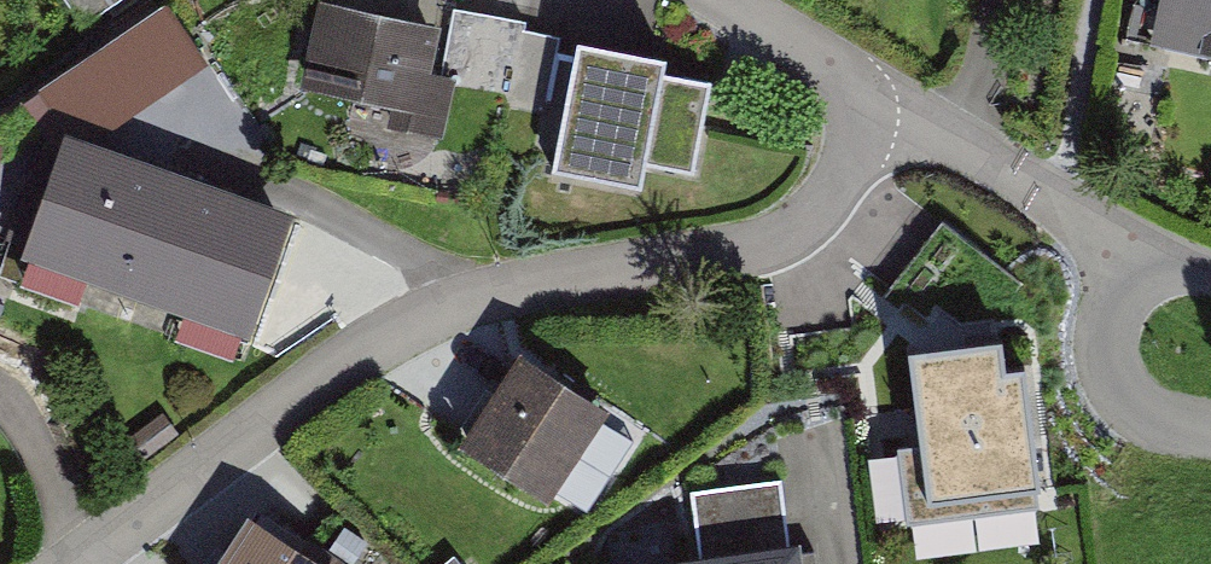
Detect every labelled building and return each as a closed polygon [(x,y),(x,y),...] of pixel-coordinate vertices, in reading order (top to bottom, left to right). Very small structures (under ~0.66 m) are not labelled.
[(89,27),(129,0),(71,0),(89,27)] [(393,0),(316,0),(302,78),(414,99),(409,124),(444,130),(456,70),(430,66),(441,9),(393,0)] [(1161,41),(1210,49),(1210,0),(1168,0),(1161,41)] [(667,36),(578,19),(552,154),(641,171),(645,154),(693,163),(712,67),(662,57),(667,36)] [(20,241),(248,325),(294,200),(66,117),(20,241)] [(461,429),(547,488),(610,397),(523,337),(461,429)] [(1004,343),(910,355),(930,503),(1047,488),(1030,366),(1007,369),(1004,343)] [(689,492),(696,556),(624,563),(808,563),(806,542),(789,544),(782,482),(689,492)] [(345,561),(253,496),(205,563),(343,563),(345,561)]
